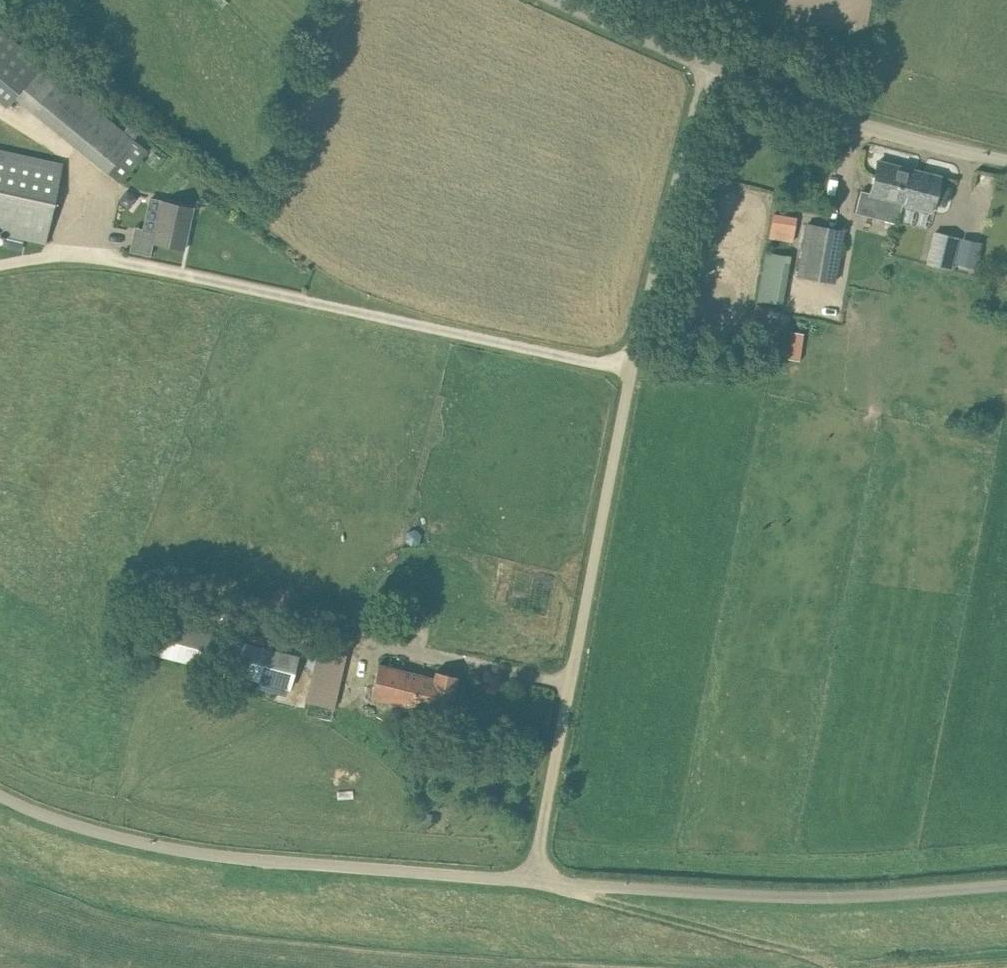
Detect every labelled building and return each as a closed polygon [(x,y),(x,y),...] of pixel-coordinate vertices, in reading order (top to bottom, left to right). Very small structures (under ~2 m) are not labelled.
[(121,186),(149,151),(135,140),(0,28),(0,101),(8,108),(15,99),(121,186)] [(64,163),(0,149),(0,235),(45,245),(64,163)] [(901,206),(911,171),(878,162),(870,190),(861,187),(855,210),(897,222),(901,206)] [(901,206),(932,214),(941,179),(911,171),(901,206)] [(131,209),(140,198),(128,189),(120,201),(131,209)] [(135,229),(130,253),(152,258),(155,243),(184,250),(193,208),(161,201),(155,233),(135,229)] [(797,217),(773,213),(769,238),(793,242),(797,217)] [(806,223),(797,276),(835,283),(845,230),(806,223)] [(952,271),(960,238),(934,232),(927,265),(952,271)] [(791,257),(766,252),(757,300),(782,305),(791,257)] [(789,358),(806,359),(807,330),(791,329),(789,358)] [(327,617),(326,624),(325,628),(341,632),(343,621),(327,617)] [(151,618),(142,652),(159,656),(290,690),(298,656),(151,618)] [(306,702),(334,709),(347,653),(318,647),(316,658),(308,656),(306,665),(313,673),(306,702)] [(379,663),(370,699),(426,713),(424,723),(446,728),(458,677),(435,672),(434,677),(379,663)] [(422,820),(435,821),(436,814),(423,813),(422,820)]
